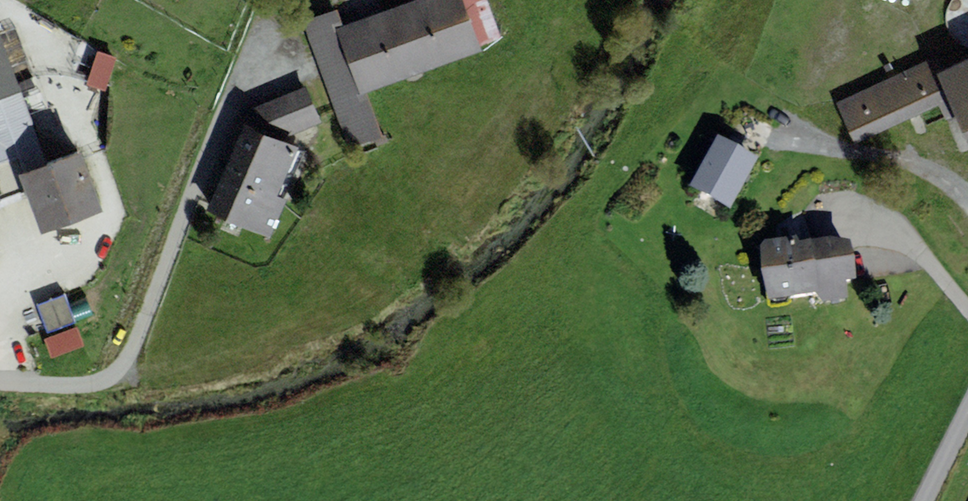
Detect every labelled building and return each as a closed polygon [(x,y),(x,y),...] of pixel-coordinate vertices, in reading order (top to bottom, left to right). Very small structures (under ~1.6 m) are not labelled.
[(302,23),(349,148),(383,136),(367,93),(480,51),(500,37),(486,0),(412,0),(342,26),(336,10),(302,23)] [(21,91),(0,38),(0,99),(21,91)] [(108,86),(119,54),(99,47),(88,80),(108,86)] [(938,56),(836,103),(855,145),(938,106),(946,122),(957,117),(937,74),(945,70),(938,56)] [(937,74),(957,117),(967,142),(967,59),(945,70),(937,74)] [(287,200),(279,197),(299,148),(279,141),(322,123),(306,86),(239,114),(219,159),(227,162),(206,211),(271,239),(287,200)] [(21,91),(0,99),(0,199),(25,189),(43,234),(102,211),(80,153),(49,165),(21,91)] [(758,167),(718,145),(691,195),(730,217),(758,167)] [(796,245),(760,251),(769,313),(819,305),(820,311),(849,307),(846,292),(856,291),(851,252),(834,248),(800,253),(796,245)] [(66,293),(37,304),(48,334),(77,323),(66,293)]
